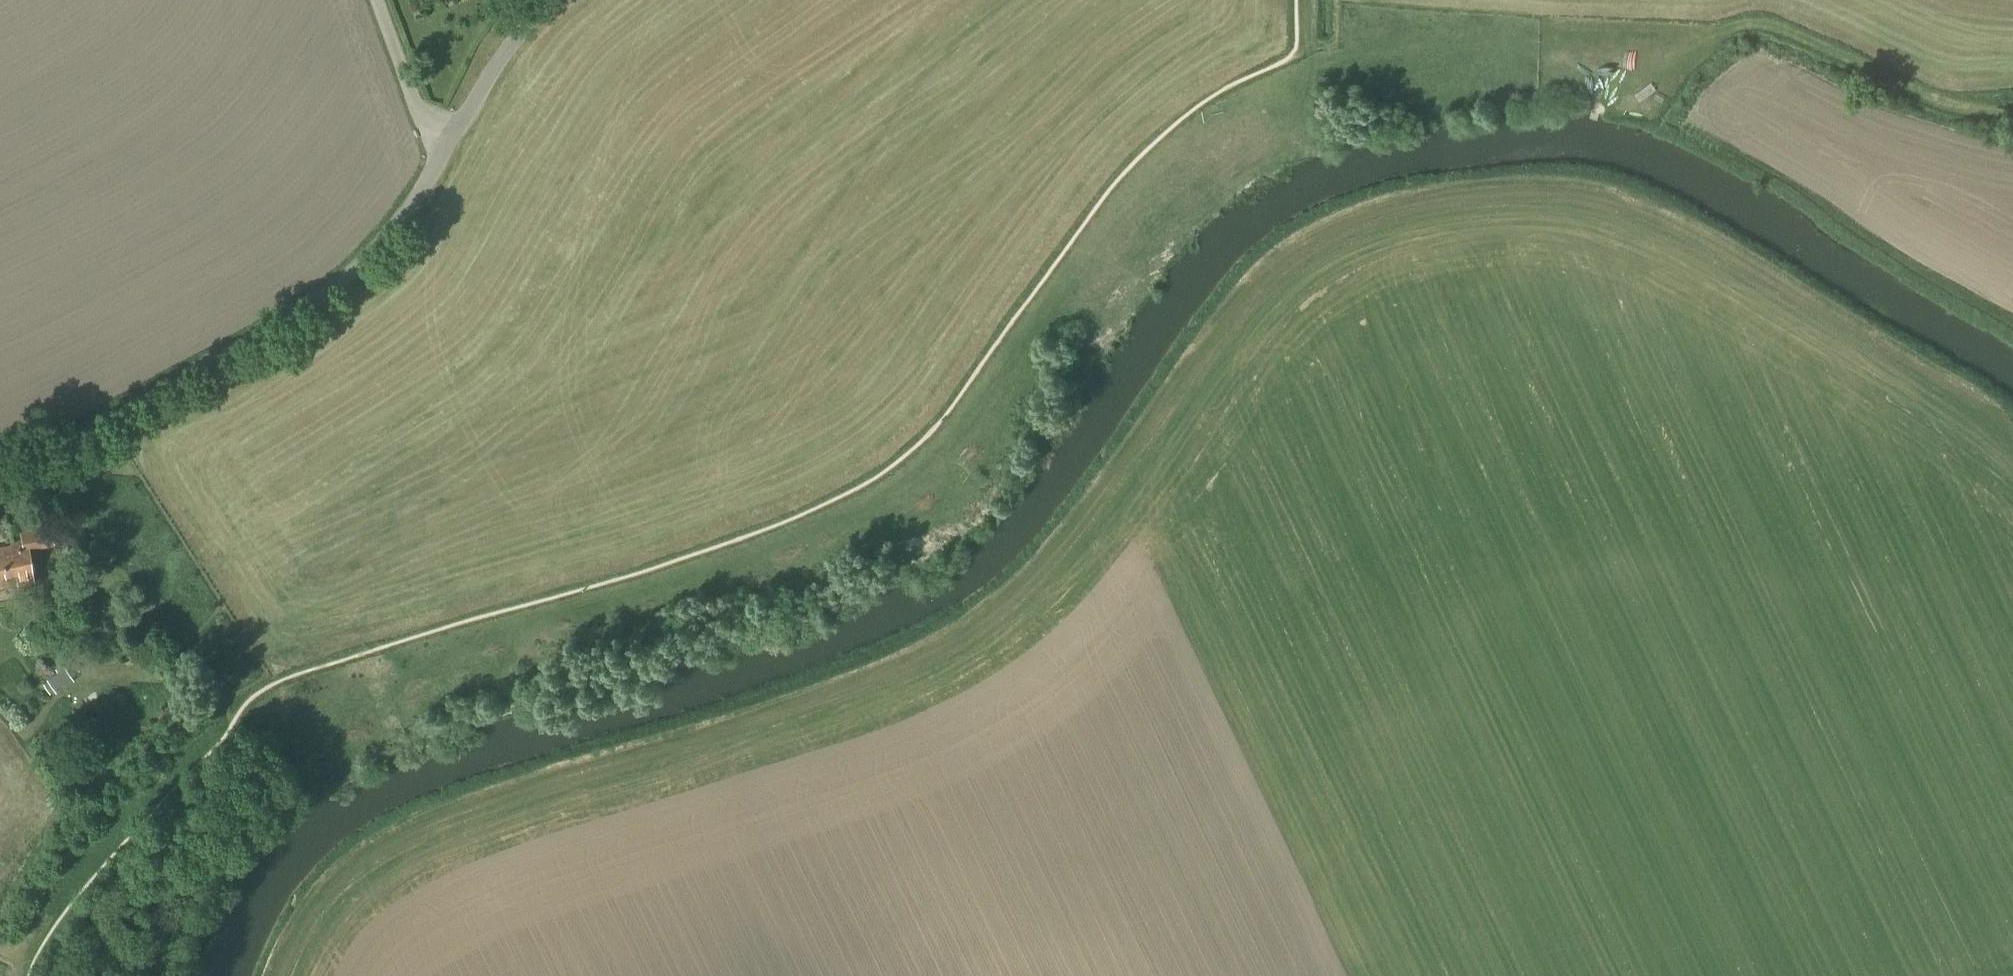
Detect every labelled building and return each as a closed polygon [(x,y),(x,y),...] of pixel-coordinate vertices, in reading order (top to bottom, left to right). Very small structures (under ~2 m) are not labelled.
[(55,546),(50,523),(19,528),(21,540),(10,542),(11,546),(0,548),(0,589),(35,583),(29,551),(55,546)]
